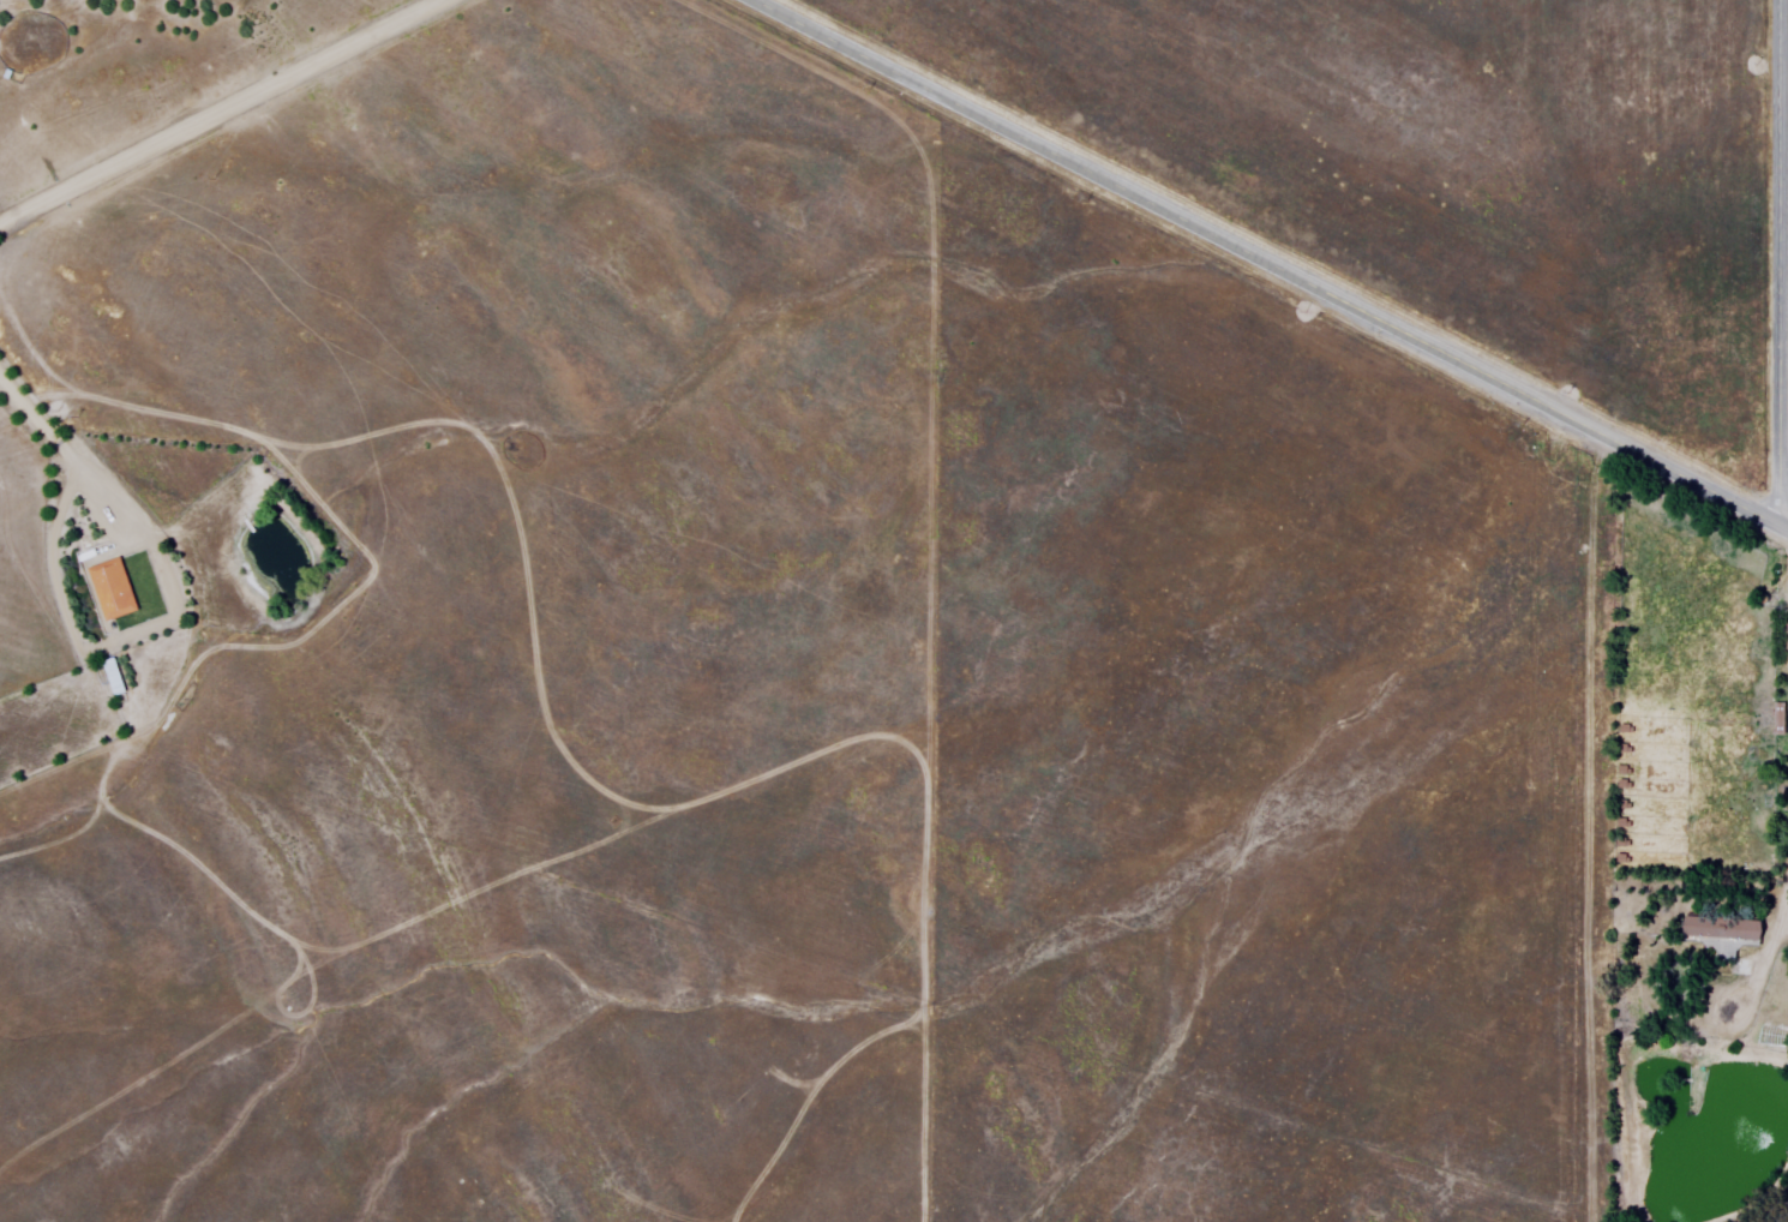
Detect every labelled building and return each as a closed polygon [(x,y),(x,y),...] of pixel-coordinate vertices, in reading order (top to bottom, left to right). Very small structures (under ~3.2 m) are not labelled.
[(90,570),(124,559),(140,613),(108,624),(90,570)] [(1688,911),(1771,923),(1768,951),(1744,948),(1742,962),(1704,957),(1706,944),(1685,941),(1688,911)]
